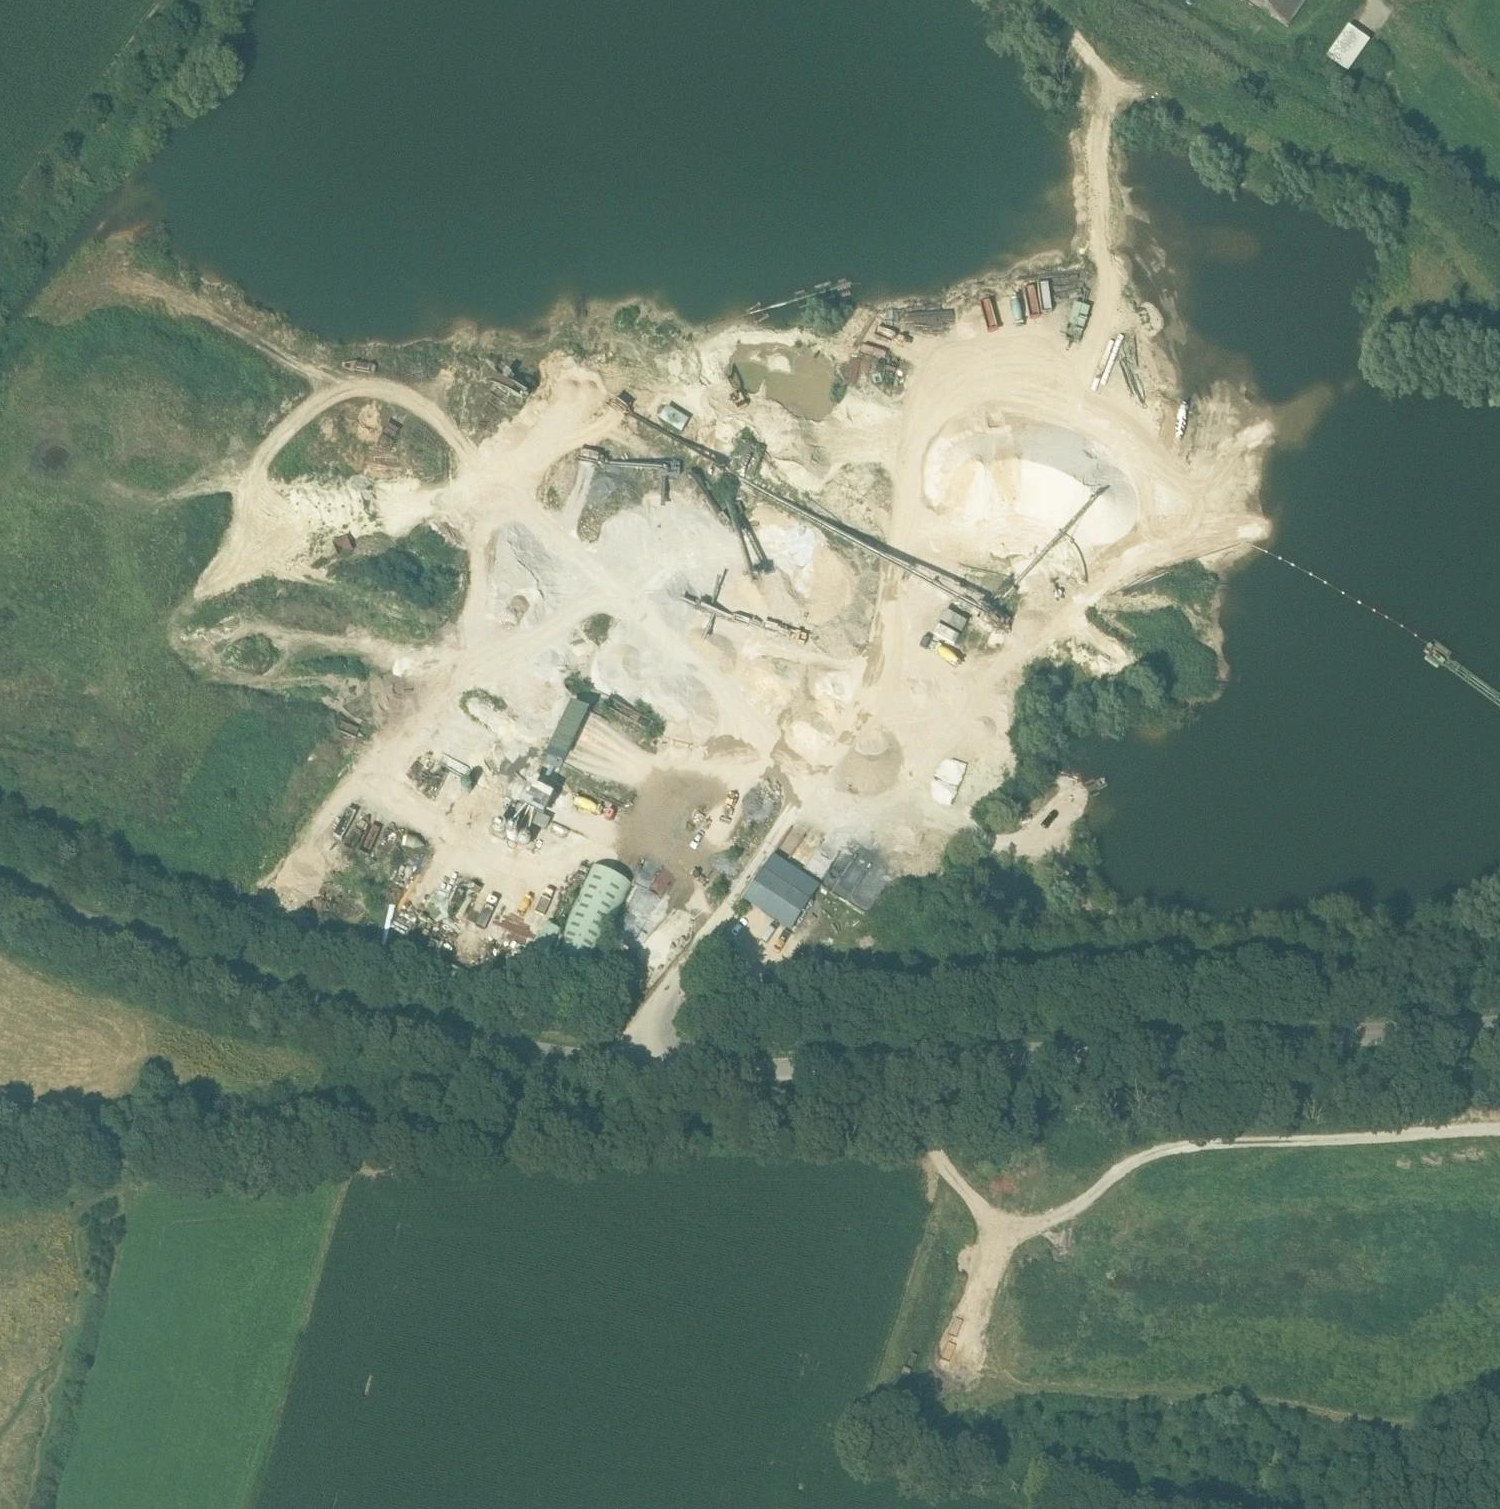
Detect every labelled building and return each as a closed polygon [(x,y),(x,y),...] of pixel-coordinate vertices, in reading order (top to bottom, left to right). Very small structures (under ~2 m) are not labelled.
[(1247,0),(1288,28),(1308,0),(1247,0)] [(1348,26),(1326,58),(1350,74),(1371,41),(1348,26)] [(664,409),(660,419),(681,426),(685,416),(664,409)] [(652,666),(671,686),(677,681),(658,660),(652,666)] [(558,766),(585,710),(567,702),(541,758),(558,766)] [(540,814),(548,797),(523,785),(507,821),(542,837),(550,818),(540,814)] [(819,888),(774,858),(756,886),(762,889),(757,897),(773,908),(768,915),(792,930),(819,888)] [(592,865),(554,958),(589,973),(628,880),(592,865)] [(459,922),(443,968),(500,988),(514,948),(546,959),(561,918),(477,889),(475,895),(461,890),(451,919),(459,922)]
